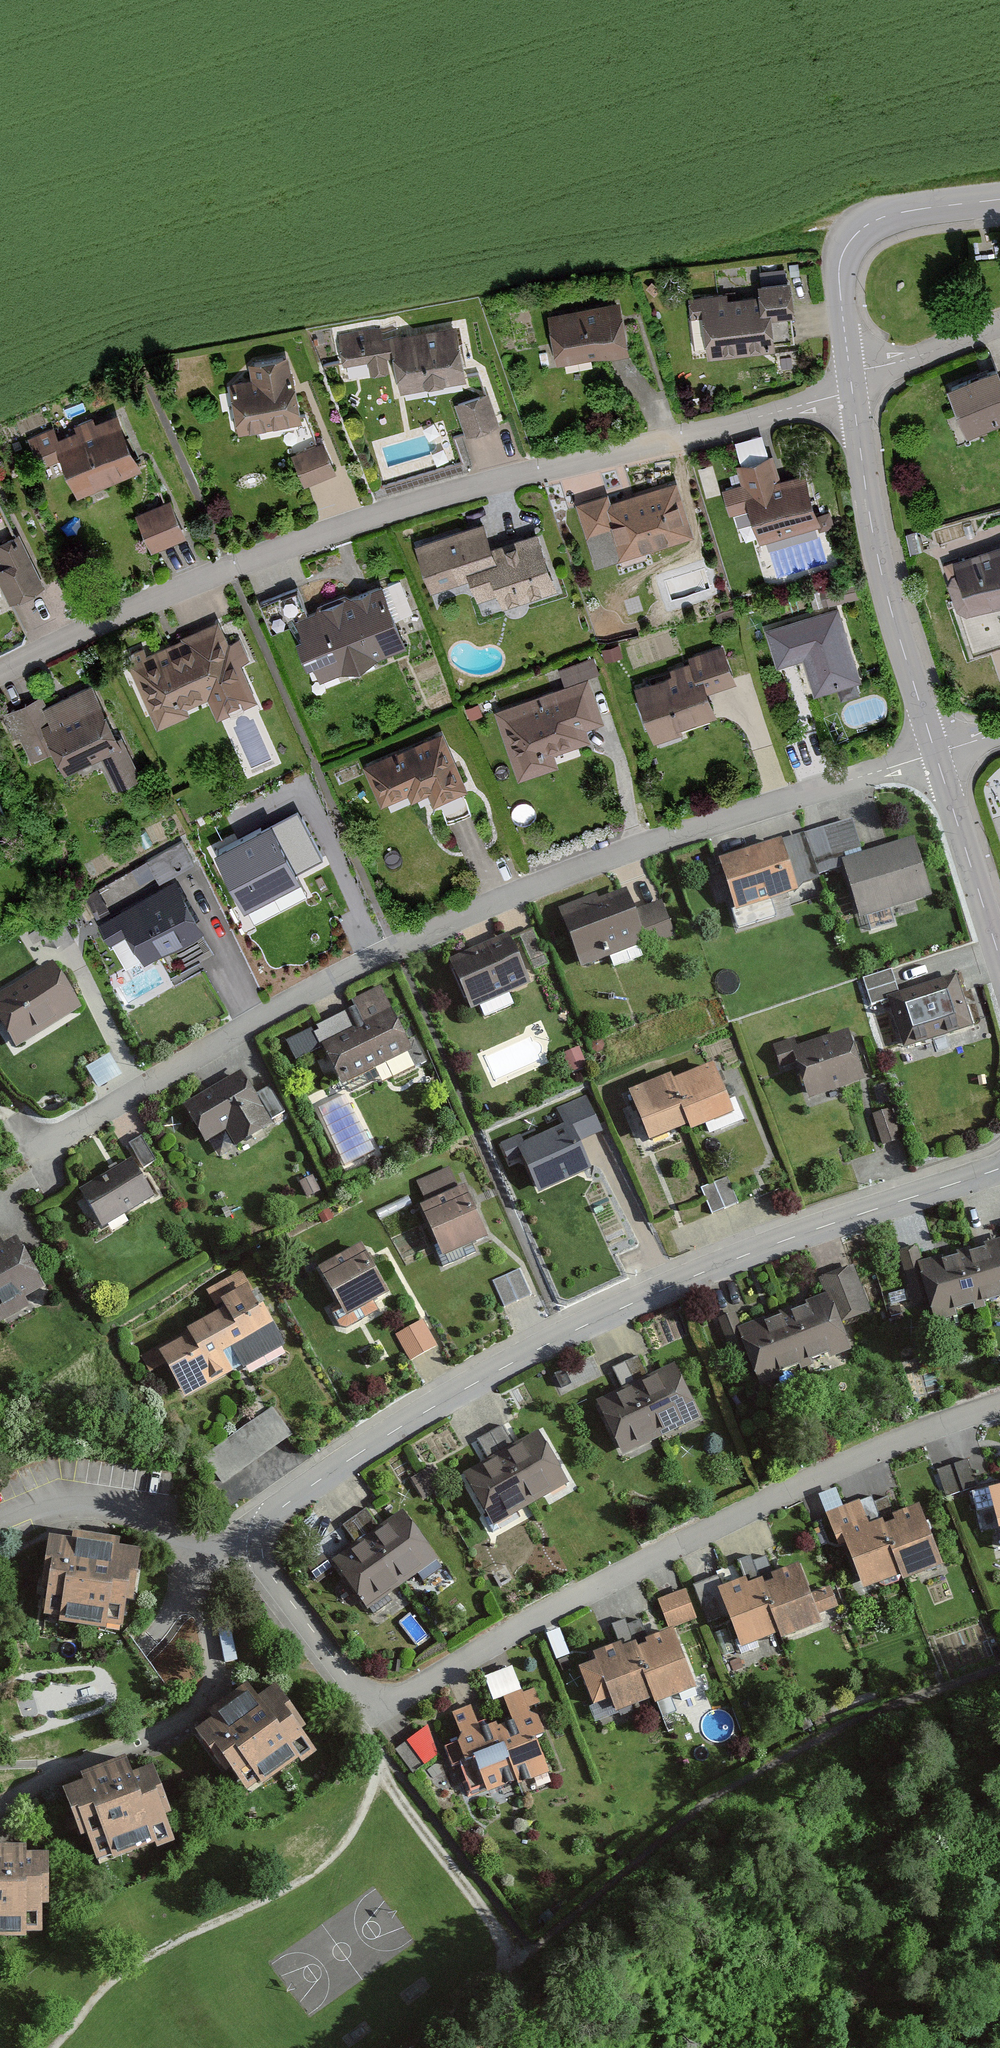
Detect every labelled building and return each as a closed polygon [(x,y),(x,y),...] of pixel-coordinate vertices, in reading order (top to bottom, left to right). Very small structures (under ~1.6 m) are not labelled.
[(727,295),(687,300),(689,322),(701,321),(706,359),(773,351),(769,319),(793,316),(789,283),(753,287),(755,299),(728,302),(727,295)] [(619,303),(547,316),(556,366),(628,354),(619,303)] [(461,384),(453,325),(336,341),(339,366),(368,362),(370,378),(392,375),(394,392),(461,384)] [(287,360),(246,366),(248,382),(226,385),(233,433),(296,424),(287,360)] [(966,436),(999,420),(999,381),(995,369),(946,392),(966,436)] [(496,425),(486,396),(451,409),(461,438),(496,425)] [(58,460),(76,499),(139,470),(113,412),(57,438),(53,429),(26,441),(39,469),(58,460)] [(740,466),(736,467),(741,487),(721,492),(727,517),(747,511),(755,542),(816,526),(803,475),(778,481),(771,457),(765,459),(759,438),(734,445),(740,466)] [(319,441),(289,455),(305,489),(335,475),(319,441)] [(606,494),(574,504),(595,569),(693,537),(676,485),(610,506),(606,494)] [(135,518),(152,554),(183,540),(165,504),(135,518)] [(537,535),(490,550),(482,526),(443,538),(451,563),(462,559),(475,602),(496,595),(501,609),(555,592),(537,535)] [(0,550),(0,568),(0,569),(0,591),(8,606),(42,589),(18,541),(0,550)] [(942,570),(958,619),(973,661),(999,651),(999,550),(942,570)] [(400,649),(376,587),(306,615),(296,590),(261,603),(272,633),(292,626),(314,683),(400,649)] [(851,587),(822,596),(826,609),(855,601),(851,587)] [(834,610),(762,633),(774,670),(799,662),(811,699),(858,684),(834,610)] [(187,714),(208,705),(215,721),(254,703),(240,671),(250,667),(238,641),(228,646),(218,624),(147,656),(144,650),(128,658),(131,664),(126,666),(157,733),(189,719),(187,714)] [(670,678),(631,691),(651,749),(683,739),(681,732),(715,721),(706,695),(733,686),(721,649),(687,660),(689,666),(669,673),(670,678)] [(563,692),(493,715),(517,785),(557,772),(553,758),(588,746),(585,736),(602,730),(586,684),(600,679),(595,664),(557,676),(563,692)] [(42,711),(37,701),(1,719),(14,745),(19,743),(29,762),(47,753),(59,779),(97,761),(113,793),(138,781),(119,741),(115,743),(89,689),(42,711)] [(440,736),(361,768),(377,808),(408,795),(411,803),(426,796),(431,808),(464,794),(440,736)] [(300,811),(219,853),(244,900),(325,858),(300,811)] [(805,838),(817,878),(841,870),(839,865),(874,854),(864,822),(851,827),(850,823),(805,838)] [(817,878),(805,838),(717,866),(733,916),(800,894),(797,885),(817,878)] [(839,865),(841,870),(857,920),(930,896),(912,842),(874,854),(839,865)] [(191,864),(182,847),(148,865),(157,882),(191,864)] [(199,933),(172,884),(95,926),(106,947),(123,938),(139,966),(199,933)] [(622,894),(559,921),(582,974),(670,936),(657,907),(632,918),(622,894)] [(503,939),(449,967),(474,1015),(528,987),(503,939)] [(13,1052),(77,1009),(49,967),(0,1000),(0,1033),(13,1052)] [(884,1001),(897,997),(889,975),(861,984),(870,1010),(885,1005),(884,1001)] [(884,1001),(885,1005),(901,1052),(969,1030),(952,979),(897,997),(884,1001)] [(359,1010),(344,1017),(286,1046),(296,1067),(321,1054),(339,1089),(411,1053),(380,991),(356,1003),(359,1010)] [(309,1015),(283,1022),(286,1035),(313,1028),(309,1015)] [(780,1073),(792,1068),(805,1104),(860,1085),(842,1035),(796,1052),(793,1043),(772,1050),(780,1073)] [(670,1086),(688,1130),(690,1136),(731,1120),(711,1070),(670,1086)] [(270,1127),(236,1076),(180,1112),(203,1148),(226,1133),(236,1149),(270,1127)] [(688,1130),(670,1086),(668,1081),(626,1098),(646,1147),(688,1130)] [(505,1168),(519,1162),(534,1197),(588,1174),(577,1147),(601,1136),(587,1102),(556,1115),(562,1130),(522,1147),(518,1140),(497,1149),(505,1168)] [(892,1114),(872,1120),(881,1149),(901,1143),(892,1114)] [(78,1194),(101,1230),(149,1200),(126,1164),(78,1194)] [(446,1173),(416,1186),(425,1207),(417,1211),(441,1267),(473,1253),(471,1248),(484,1242),(462,1192),(456,1195),(446,1173)] [(725,1181),(701,1193),(714,1219),(737,1208),(725,1181)] [(1,1325),(29,1312),(23,1301),(40,1293),(15,1241),(0,1248),(0,1247),(0,1323),(1,1325)] [(978,1310),(999,1303),(999,1241),(961,1254),(978,1310)] [(978,1310),(961,1254),(919,1267),(914,1251),(898,1257),(913,1306),(923,1303),(930,1325),(978,1310)] [(382,1297),(356,1252),(316,1275),(342,1320),(382,1297)] [(783,1315),(805,1370),(849,1353),(839,1328),(869,1316),(851,1270),(817,1284),(823,1299),(783,1315)] [(516,1272),(490,1285),(502,1310),(528,1298),(516,1272)] [(241,1277),(207,1298),(218,1316),(184,1335),(186,1338),(155,1356),(153,1352),(137,1362),(147,1378),(161,1369),(182,1404),(279,1347),(250,1299),(253,1297),(241,1277)] [(805,1370),(783,1315),(740,1332),(734,1318),(718,1324),(734,1366),(745,1362),(755,1389),(805,1370)] [(435,1349),(420,1325),(396,1341),(411,1364),(435,1349)] [(624,1366),(661,1440),(698,1421),(671,1367),(648,1379),(638,1359),(624,1366)] [(661,1440),(624,1366),(609,1373),(620,1393),(594,1406),(621,1460),(661,1440)] [(287,1439),(268,1413),(235,1438),(254,1463),(287,1439)] [(488,1436),(529,1509),(564,1490),(535,1437),(512,1449),(501,1429),(488,1436)] [(529,1509),(488,1436),(474,1444),(485,1465),(459,1479),(488,1531),(529,1509)] [(254,1463),(235,1438),(202,1463),(221,1488),(254,1463)] [(975,1491),(965,1464),(933,1475),(943,1502),(975,1491)] [(970,1498),(975,1517),(989,1514),(995,1537),(999,1536),(999,1491),(970,1498)] [(871,1501),(825,1518),(838,1553),(844,1551),(861,1596),(901,1581),(903,1586),(940,1572),(917,1510),(892,1520),(886,1503),(873,1508),(871,1501)] [(353,1524),(403,1591),(436,1565),(400,1517),(380,1533),(366,1514),(353,1524)] [(403,1591),(353,1524),(341,1533),(355,1551),(331,1569),(367,1617),(403,1591)] [(66,1540),(66,1546),(45,1543),(38,1594),(44,1595),(41,1621),(60,1623),(60,1630),(101,1635),(102,1628),(119,1630),(121,1618),(127,1619),(135,1557),(115,1554),(116,1547),(66,1540)] [(715,1577),(717,1581),(693,1590),(708,1628),(724,1621),(737,1653),(775,1638),(777,1644),(818,1628),(815,1620),(834,1613),(826,1593),(808,1600),(795,1569),(774,1578),(767,1562),(752,1568),(749,1560),(736,1566),(737,1568),(715,1577)] [(684,1595),(657,1607),(668,1633),(695,1622),(684,1595)] [(632,1654),(651,1704),(652,1709),(691,1695),(670,1635),(642,1645),(644,1649),(632,1654)] [(651,1704),(632,1654),(631,1649),(620,1653),(618,1649),(591,1658),(594,1667),(578,1672),(592,1712),(607,1706),(612,1718),(651,1704)] [(496,1732),(514,1787),(515,1789),(545,1780),(533,1743),(540,1741),(531,1715),(539,1712),(534,1696),(523,1699),(514,1672),(484,1682),(493,1707),(501,1705),(509,1728),(496,1732)] [(226,1730),(230,1735),(213,1747),(242,1789),(248,1785),(263,1806),(279,1795),(283,1800),(317,1776),(312,1769),(326,1760),(319,1750),(325,1746),(294,1703),(277,1714),(273,1708),(268,1701),(240,1720),(226,1730)] [(514,1787),(496,1732),(494,1726),(476,1732),(469,1711),(449,1718),(459,1747),(447,1751),(464,1802),(483,1795),(483,1797),(514,1787)] [(436,1762),(426,1732),(395,1756),(414,1780),(436,1762)] [(76,1783),(79,1788),(59,1796),(80,1843),(86,1841),(96,1865),(114,1857),(117,1863),(155,1846),(152,1839),(168,1833),(163,1821),(169,1819),(148,1770),(130,1778),(123,1763),(76,1783)] [(20,1943),(20,1935),(37,1935),(37,1923),(43,1923),(45,1861),(24,1860),(25,1853),(0,1852),(0,1942),(20,1943)]
